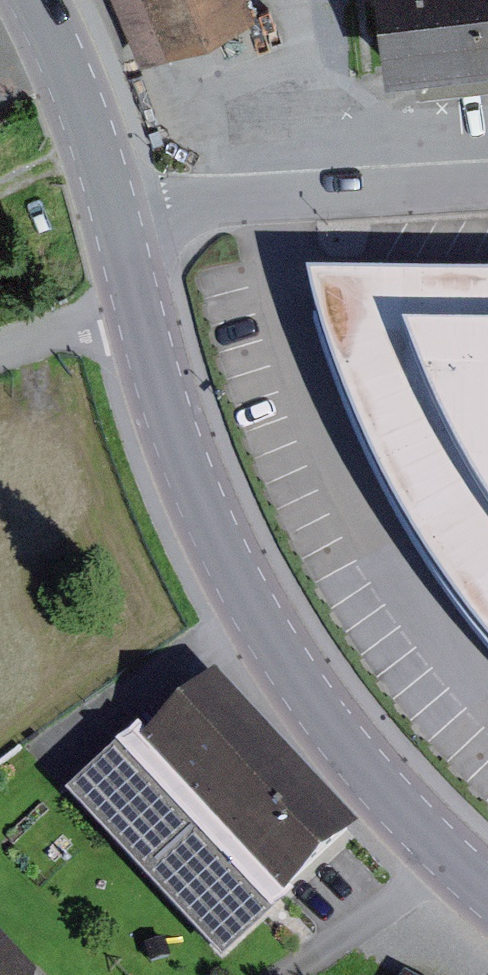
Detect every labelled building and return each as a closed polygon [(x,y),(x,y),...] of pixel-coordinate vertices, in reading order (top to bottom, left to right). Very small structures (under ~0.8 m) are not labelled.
[(149,63),(264,13),(259,0),(121,0),(149,63)] [(393,73),(487,63),(487,0),(385,0),(393,73)] [(314,289),(346,376),(401,505),(487,638),(487,290),(314,289)] [(150,731),(75,801),(231,967),(373,834),(228,679),(160,742),(150,731)] [(47,972),(0,922),(0,974),(46,974),(47,972)]
